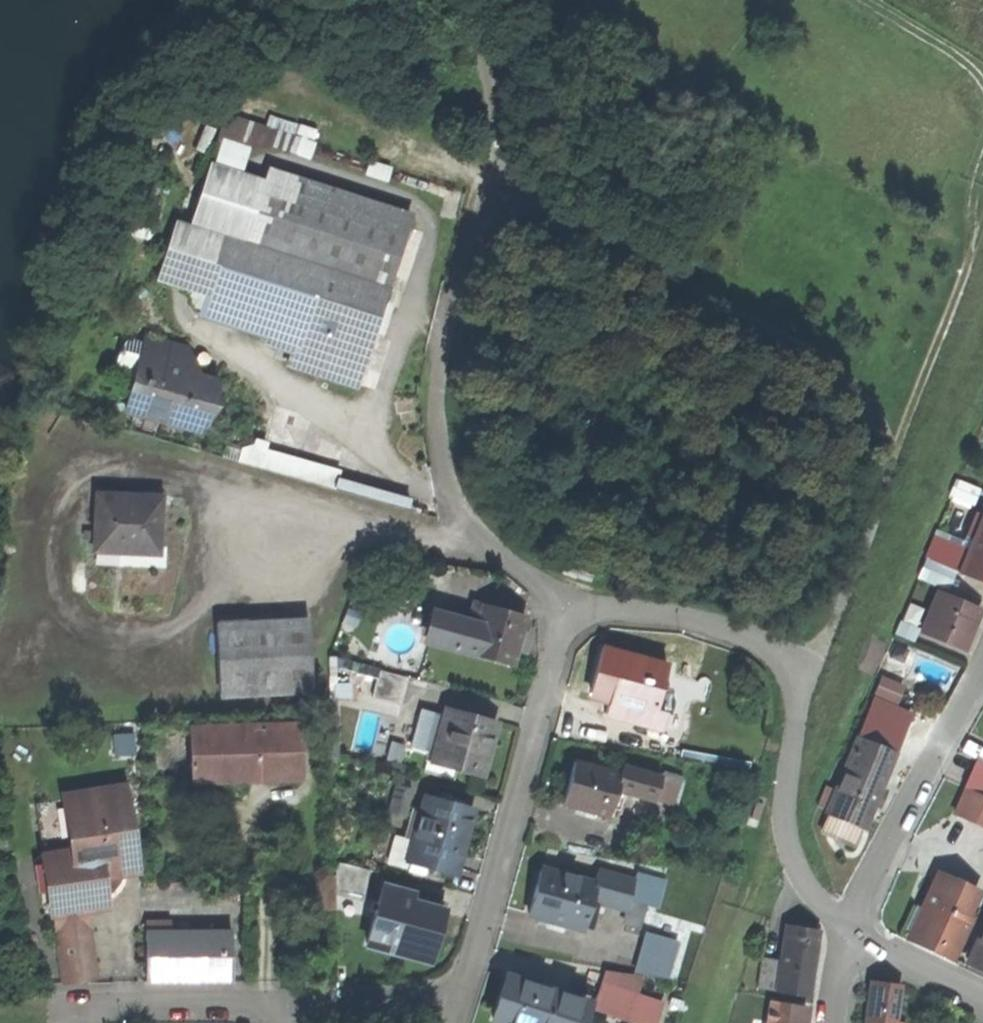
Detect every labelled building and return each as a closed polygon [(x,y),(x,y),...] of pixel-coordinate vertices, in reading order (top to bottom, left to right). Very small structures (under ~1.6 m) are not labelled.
[(219,142),(249,152),(253,140),(309,159),(315,143),(291,135),(294,126),(271,119),(275,108),(234,95),(219,142)] [(242,174),(249,152),(219,142),(212,165),(242,174)] [(372,157),(367,173),(390,179),(394,164),(372,157)] [(245,243),(264,181),(242,174),(212,165),(207,164),(188,225),(222,236),(245,243)] [(245,243),(388,288),(413,211),(269,165),(264,181),(245,243)] [(203,295),(222,236),(188,225),(173,220),(154,280),(203,295)] [(388,288),(245,243),(222,236),(203,295),(196,315),(363,367),(388,288)] [(146,338),(125,412),(196,432),(211,381),(199,378),(185,349),(146,338)] [(244,444),(239,460),(340,487),(343,475),(346,465),(272,445),(273,440),(258,436),(257,441),(244,444)] [(343,475),(340,487),(411,506),(415,494),(343,475)] [(957,481),(950,496),(971,504),(977,489),(957,481)] [(94,495),(93,551),(157,552),(158,496),(94,495)] [(959,573),(982,583),(982,516),(970,544),(959,573)] [(954,571),(959,573),(970,544),(940,532),(928,560),(954,571)] [(928,560),(925,559),(917,578),(946,590),(954,571),(928,560)] [(922,630),(920,632),(961,649),(978,610),(937,593),(922,630)] [(434,603),(423,643),(510,666),(516,645),(521,647),(523,639),(517,637),(522,617),(481,606),(479,616),(434,603)] [(212,623),(215,698),(309,694),(306,619),(212,623)] [(896,634),(916,643),(920,632),(922,630),(901,621),(896,634)] [(602,648),(589,691),(609,697),(604,714),(658,729),(661,719),(668,721),(672,710),(664,708),(670,689),(658,685),(664,665),(602,648)] [(378,670),(370,699),(402,707),(409,678),(378,670)] [(700,670),(696,685),(709,688),(714,674),(700,670)] [(873,693),(877,694),(900,704),(908,683),(882,672),(873,693)] [(877,694),(859,738),(896,754),(914,709),(900,704),(877,694)] [(495,722),(446,708),(430,764),(479,778),(495,722)] [(191,730),(193,781),(297,778),(296,727),(191,730)] [(691,730),(685,753),(698,756),(704,734),(691,730)] [(896,754),(859,738),(826,816),(827,816),(863,831),(896,754)] [(392,740),(388,756),(402,760),(406,744),(392,740)] [(573,763),(562,804),(607,817),(609,809),(619,775),(618,775),(573,763)] [(969,791),(982,797),(982,764),(981,763),(969,791)] [(619,775),(609,809),(619,812),(625,792),(651,800),(658,778),(620,767),(618,775),(619,775)] [(41,847),(52,916),(91,911),(113,907),(111,890),(117,885),(122,879),(125,871),(143,868),(130,777),(60,787),(69,842),(41,847)] [(397,782),(388,811),(406,816),(415,787),(397,782)] [(969,791),(960,812),(982,821),(982,797),(969,791)] [(757,792),(749,818),(761,822),(769,796),(757,792)] [(470,810),(425,798),(406,863),(452,876),(470,810)] [(863,831),(827,816),(819,834),(855,849),(863,831)] [(969,918),(982,886),(982,864),(959,853),(937,905),(969,918)] [(334,893),(361,900),(366,869),(334,862),(334,877),(334,893)] [(538,870),(526,913),(548,919),(546,926),(562,930),(564,923),(581,928),(589,900),(593,885),(538,870)] [(593,885),(589,900),(625,909),(632,882),(596,872),(593,885)] [(334,877),(305,878),(307,910),(335,909),(334,893),(334,877)] [(632,882),(625,909),(621,925),(638,929),(650,882),(633,878),(632,882)] [(381,888),(366,944),(392,951),(394,944),(422,952),(427,930),(435,932),(440,912),(408,904),(410,895),(381,888)] [(937,905),(919,945),(951,960),(961,938),(968,941),(971,932),(964,929),(969,918),(937,905)] [(52,916),(61,983),(101,978),(91,911),(52,916)] [(648,929),(635,970),(646,972),(670,975),(681,937),(648,929)] [(786,942),(812,945),(814,932),(787,930),(786,942)] [(146,931),(146,983),(231,983),(231,931),(146,931)] [(967,966),(982,973),(982,932),(967,966)] [(782,962),(779,992),(808,994),(812,945),(786,942),(784,942),(782,962)] [(759,989),(779,992),(782,962),(762,960),(759,989)] [(592,1010),(631,1022),(659,1022),(667,998),(642,990),(646,972),(635,970),(605,966),(592,1010)] [(491,1019),(502,1022),(579,1022),(585,1002),(505,976),(491,1019)] [(867,1022),(907,1022),(911,988),(872,984),(867,1022)] [(771,1001),(767,1022),(802,1022),(804,1006),(771,1001)]
